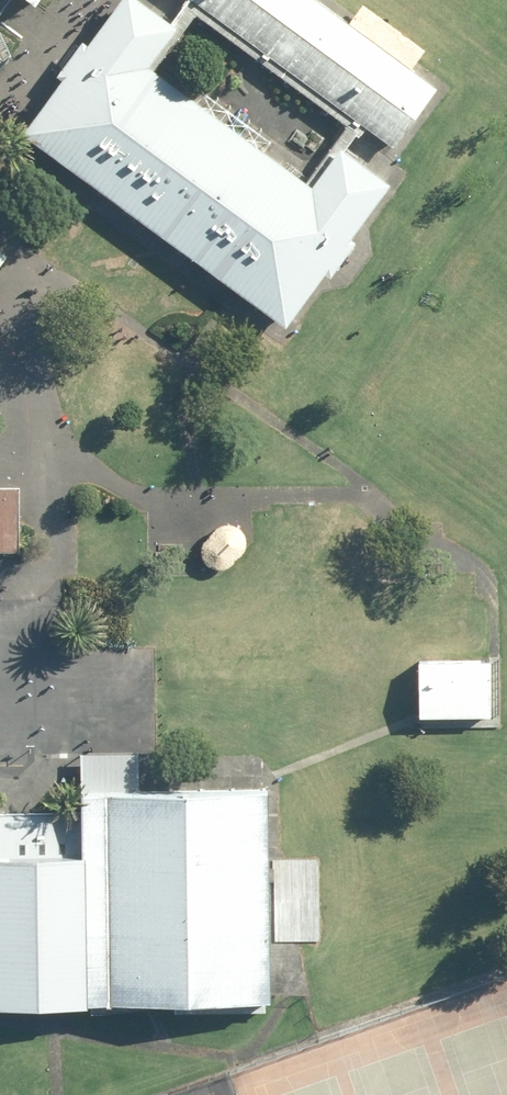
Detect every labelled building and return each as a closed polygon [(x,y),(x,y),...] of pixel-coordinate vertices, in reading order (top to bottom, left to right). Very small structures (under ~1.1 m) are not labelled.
[(389,185),(346,154),(340,150),(313,186),(307,181),(156,71),(148,65),(177,27),(172,23),(140,0),(121,0),(24,131),(287,324),(389,185)] [(393,146),(436,87),(317,0),(195,0),(281,64),(366,126),(393,146)] [(12,252),(0,243),(0,268),(12,252)] [(19,552),(18,488),(0,488),(0,553),(19,552)] [(202,548),(203,555),(207,562),(213,567),(220,570),(227,570),(235,568),(241,564),(246,557),(248,550),(247,542),(245,535),(240,530),(233,526),(226,524),(218,525),(211,528),(206,534),(203,540),(202,548)] [(489,660),(418,661),(419,717),(490,715),(489,660)] [(264,793),(106,796),(109,1003),(268,1000),(264,793)] [(0,820),(0,1004),(80,1002),(77,819),(0,820)]
